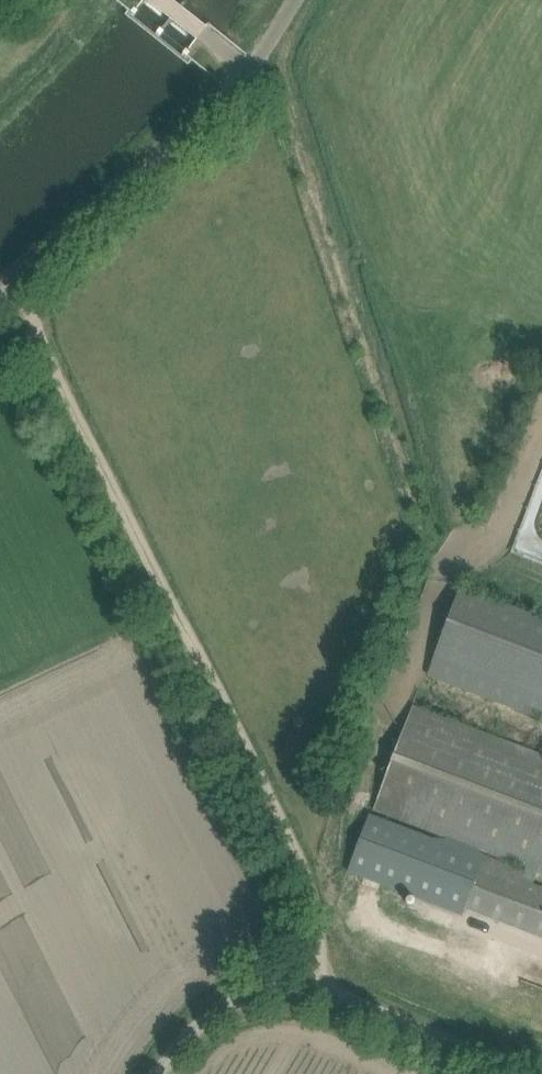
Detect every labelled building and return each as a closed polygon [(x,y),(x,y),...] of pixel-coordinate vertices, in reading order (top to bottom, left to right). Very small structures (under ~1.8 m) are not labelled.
[(461,586),(427,675),(541,719),(541,617),(461,586)] [(541,937),(541,886),(533,883),(537,872),(541,874),(541,753),(413,704),(373,810),(348,871),(463,915),(465,909),(541,937)]
